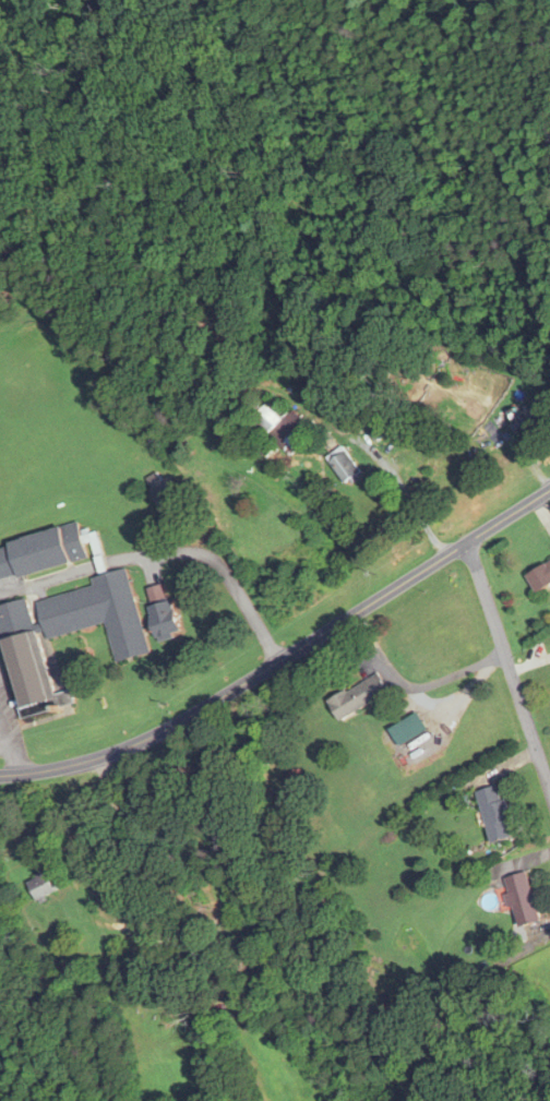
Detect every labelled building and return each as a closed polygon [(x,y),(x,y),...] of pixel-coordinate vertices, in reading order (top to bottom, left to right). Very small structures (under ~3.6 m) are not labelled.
[(287,455),(301,441),(292,432),(303,421),(293,410),(288,416),(271,399),(251,418),(287,455)] [(363,472),(339,447),(325,459),(349,485),(363,472)] [(0,581),(86,559),(78,524),(0,543),(0,580),(0,581)] [(536,592),(549,584),(549,560),(526,575),(536,592)] [(93,587),(37,600),(46,638),(106,624),(115,662),(148,654),(127,569),(90,578),(93,587)] [(27,598),(0,605),(0,629),(23,718),(74,705),(70,690),(53,694),(27,598)] [(150,605),(155,640),(180,636),(174,601),(150,605)] [(389,693),(377,672),(328,701),(340,721),(389,693)] [(478,790),(490,844),(515,838),(502,784),(478,790)] [(26,882),(37,901),(57,890),(46,871),(26,882)] [(540,920),(526,872),(503,878),(517,926),(540,920)]
